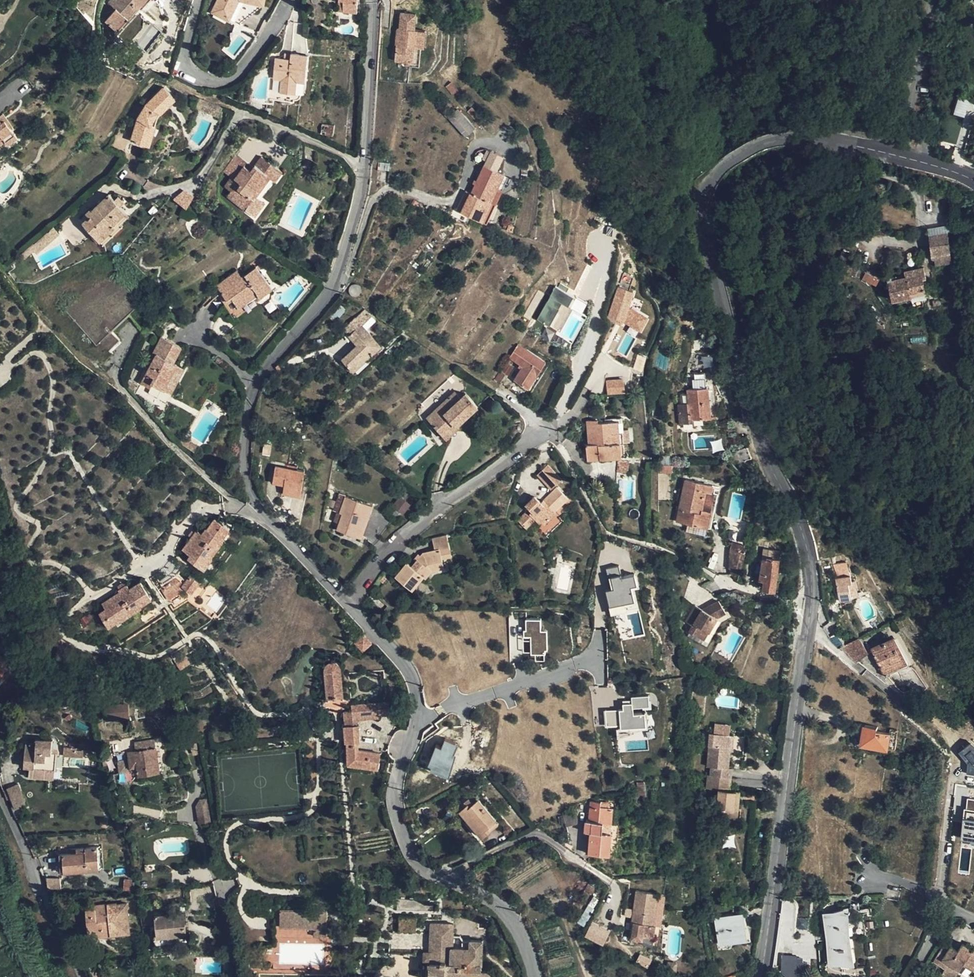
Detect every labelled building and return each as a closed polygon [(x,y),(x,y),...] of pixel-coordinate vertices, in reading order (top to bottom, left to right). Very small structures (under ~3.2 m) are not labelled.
[(138,0),(111,0),(108,3),(115,10),(105,21),(115,28),(129,14),(132,16),(136,19),(145,7),(138,0)] [(236,0),(217,0),(214,7),(217,9),(215,12),(227,18),(231,11),(236,0)] [(227,18),(239,24),(262,6),(263,0),(236,0),(231,11),(227,18)] [(338,2),(343,2),(343,13),(357,13),(357,0),(338,0),(338,2)] [(411,48),(421,49),(424,30),(427,31),(429,13),(419,12),(420,0),(406,0),(405,10),(402,9),(401,18),(403,19),(402,26),(400,26),(397,41),(411,43),(411,48)] [(118,32),(132,16),(129,14),(115,28),(118,32)] [(308,56),(284,54),(284,59),(275,59),(273,78),(283,79),(281,92),(294,93),(295,80),(305,82),(308,56)] [(451,82),(446,87),(452,94),(457,90),(451,82)] [(151,125),(155,127),(158,116),(175,98),(164,87),(157,94),(146,105),(138,117),(132,140),(145,144),(151,125)] [(200,98),(197,106),(211,112),(215,103),(200,98)] [(958,98),(953,114),(964,117),(969,101),(958,98)] [(215,103),(211,112),(221,115),(224,107),(215,103)] [(465,137),(475,128),(457,108),(451,114),(440,103),(437,106),(437,107),(465,137)] [(481,127),(485,123),(471,108),(466,111),(481,127)] [(0,116),(10,128),(13,126),(3,113),(0,116)] [(4,136),(6,140),(9,143),(16,137),(10,128),(0,116),(0,139),(4,136)] [(149,146),(155,127),(151,125),(145,144),(149,146)] [(482,158),(487,160),(491,151),(487,149),(482,158)] [(479,177),(499,185),(504,174),(496,171),(504,156),(491,150),(491,151),(487,160),(479,177)] [(223,169),(230,175),(234,171),(238,174),(245,165),(252,171),(254,167),(237,154),(223,169)] [(283,173),(263,157),(254,167),(252,171),(245,165),(238,174),(234,171),(230,175),(232,177),(225,186),(231,190),(227,195),(244,210),(256,196),(270,179),(275,182),(283,173)] [(499,185),(479,177),(471,193),(462,211),(482,221),(499,185)] [(174,198),(180,202),(187,190),(185,188),(174,198)] [(187,206),(195,194),(187,190),(180,202),(187,206)] [(466,190),(457,209),(462,211),(471,193),(466,190)] [(113,223),(124,213),(125,211),(120,206),(114,200),(109,195),(92,211),(90,210),(86,214),(90,217),(83,223),(100,240),(115,225),(113,223)] [(118,196),(114,200),(120,206),(124,203),(118,196)] [(263,202),(256,196),(244,210),(252,216),(263,202)] [(127,216),(124,213),(113,223),(115,225),(100,240),(103,244),(123,225),(121,222),(127,216)] [(950,252),(947,232),(928,235),(931,255),(950,252)] [(855,276),(855,275),(879,285),(883,275),(843,258),(839,268),(855,276)] [(106,266),(62,309),(97,344),(140,302),(106,266)] [(256,267),(242,277),(222,291),(229,301),(233,299),(239,307),(257,294),(259,297),(272,289),(256,267)] [(887,277),(892,299),(925,292),(922,279),(926,278),(923,267),(905,271),(906,277),(892,279),(891,276),(887,277)] [(242,277),(237,270),(216,284),(222,291),(242,277)] [(552,287),(539,322),(561,330),(574,296),(552,287)] [(260,299),(259,297),(257,294),(239,307),(233,299),(229,301),(222,291),(217,294),(234,317),(260,299)] [(332,310),(339,318),(346,309),(339,303),(332,310)] [(358,344),(343,359),(353,371),(382,345),(363,325),(371,317),(364,310),(344,328),(358,344)] [(639,325),(637,328),(637,330),(644,333),(646,328),(639,325)] [(637,330),(637,328),(634,327),(622,353),(632,358),(644,333),(637,330)] [(154,352),(156,354),(160,355),(167,341),(161,337),(154,352)] [(164,390),(177,364),(173,363),(181,347),(167,341),(160,355),(156,354),(141,384),(150,388),(152,384),(164,390)] [(534,373),(537,375),(545,361),(519,345),(510,358),(520,364),(523,366),(521,370),(515,380),(525,386),(534,373)] [(183,368),(177,364),(164,390),(171,393),(183,368)] [(505,375),(499,371),(494,379),(500,383),(505,375)] [(704,372),(686,375),(689,404),(679,405),(680,423),(692,422),(692,419),(710,417),(707,387),(705,387),(704,372)] [(528,388),(537,375),(534,373),(525,386),(528,388)] [(606,380),(607,395),(625,394),(623,379),(606,380)] [(131,393),(132,394),(136,385),(128,380),(125,385),(127,389),(131,393)] [(477,406),(466,394),(461,398),(455,392),(428,418),(443,434),(454,423),(457,426),(477,406)] [(339,396),(331,403),(337,408),(344,401),(339,396)] [(597,420),(587,421),(589,445),(586,445),(587,459),(621,457),(619,442),(624,442),(622,418),(612,418),(613,421),(598,422),(597,420)] [(459,428),(457,426),(454,423),(443,434),(447,439),(459,428)] [(744,448),(730,455),(735,464),(749,457),(744,448)] [(537,475),(551,489),(561,479),(548,465),(537,475)] [(284,488),(302,490),(304,471),(275,467),(273,482),(284,484),(284,488)] [(703,483),(686,480),(680,509),(677,523),(708,530),(712,512),(703,510),(707,492),(712,493),(714,486),(703,483)] [(538,528),(546,536),(562,520),(554,512),(568,498),(556,487),(542,502),(538,499),(536,502),(533,500),(527,506),(529,509),(518,521),(518,522),(526,530),(535,521),(541,526),(538,528)] [(301,497),(302,490),(284,488),(283,494),(301,497)] [(719,494),(712,493),(707,492),(703,510),(712,512),(708,530),(711,530),(719,494)] [(335,506),(342,509),(346,496),(339,494),(335,506)] [(372,505),(361,501),(346,496),(342,509),(340,513),(342,514),(341,517),(339,523),(337,530),(357,536),(364,514),(369,515),(372,505)] [(392,508),(404,514),(410,503),(398,497),(392,508)] [(361,538),(369,515),(364,514),(357,536),(358,537),(361,538)] [(532,535),(538,528),(541,526),(535,521),(526,530),(532,535)] [(449,548),(446,535),(432,538),(434,551),(423,553),(421,556),(417,561),(412,567),(407,563),(396,578),(411,590),(422,577),(425,578),(431,570),(433,570),(443,568),(442,558),(440,550),(449,548)] [(452,557),(449,548),(440,550),(442,558),(452,557)] [(763,588),(775,589),(779,559),(780,550),(764,548),(760,580),(764,581),(763,588)] [(739,551),(727,554),(729,561),(741,558),(739,551)] [(782,560),(779,559),(775,589),(778,590),(779,580),(785,581),(786,570),(781,570),(782,560)] [(845,562),(830,564),(833,577),(830,578),(834,601),(851,598),(848,583),(851,582),(850,574),(848,574),(845,562)] [(619,566),(606,569),(610,591),(606,592),(609,612),(634,608),(630,588),(636,587),(633,573),(621,576),(619,566)] [(194,567),(191,575),(200,581),(205,571),(194,567)] [(191,575),(182,586),(192,593),(200,581),(191,575)] [(145,590),(141,583),(134,588),(138,594),(145,590)] [(188,598),(192,593),(182,586),(179,590),(188,598)] [(722,609),(711,614),(712,616),(707,618),(705,616),(698,611),(686,625),(694,630),(689,636),(697,642),(703,635),(708,639),(718,626),(727,623),(722,609)] [(524,638),(530,638),(530,655),(546,655),(546,632),(540,632),(540,620),(525,620),(524,638)] [(836,648),(843,645),(836,634),(829,637),(836,648)] [(702,646),(708,639),(703,635),(697,642),(702,646)] [(859,638),(843,645),(844,646),(851,655),(857,661),(867,652),(859,638)] [(882,668),(885,675),(909,663),(907,658),(904,660),(893,638),(872,648),(876,654),(874,655),(880,669),(882,668)] [(3,676),(9,670),(5,666),(7,664),(0,657),(0,673),(3,676)] [(342,663),(322,664),(325,711),(345,710),(342,663)] [(423,703),(424,704),(436,701),(438,701),(439,701),(436,685),(420,688),(423,703)] [(622,710),(604,710),(604,727),(620,727),(620,730),(644,729),(644,715),(632,715),(632,709),(649,708),(649,698),(622,698),(622,710)] [(380,769),(379,751),(360,752),(358,720),(389,718),(388,703),(351,705),(351,712),(342,713),(346,771),(380,769)] [(128,704),(104,705),(105,717),(128,716),(128,704)] [(878,726),(864,724),(862,745),(895,750),(898,729),(889,728),(888,732),(878,731),(878,726)] [(735,801),(735,791),(730,791),(732,769),(728,769),(730,751),(730,736),(710,734),(707,768),(710,768),(708,790),(719,791),(717,809),(715,809),(714,819),(723,820),(723,824),(724,824),(737,825),(739,801),(735,801)] [(155,747),(154,739),(134,742),(135,750),(155,747)] [(20,766),(30,767),(30,777),(54,778),(55,754),(55,750),(52,750),(52,741),(34,740),(34,744),(25,743),(24,751),(21,751),(20,766)] [(450,777),(457,744),(443,741),(442,750),(433,748),(428,773),(450,777)] [(965,746),(962,774),(973,775),(973,747),(965,746)] [(128,752),(129,760),(131,771),(138,770),(139,775),(161,771),(157,747),(155,747),(135,750),(128,752)] [(129,760),(123,761),(125,772),(131,771),(129,760)] [(643,782),(636,783),(637,795),(644,795),(643,782)] [(3,792),(7,800),(11,798),(19,795),(16,785),(7,789),(7,790),(3,792)] [(204,794),(197,795),(194,803),(198,819),(208,817),(204,794)] [(19,795),(11,798),(15,809),(24,805),(19,795)] [(478,799),(474,804),(470,807),(468,804),(461,811),(482,836),(490,829),(487,825),(495,819),(478,799)] [(965,799),(961,845),(973,846),(973,800),(965,799)] [(585,821),(585,832),(591,832),(589,854),(608,855),(610,834),(601,833),(602,823),(611,823),(613,808),(609,808),(600,807),(600,802),(591,801),(589,821),(585,821)] [(499,823),(495,819),(487,825),(490,829),(491,830),(499,823)] [(715,828),(724,829),(724,824),(723,824),(723,820),(714,819),(713,828),(714,828),(715,828)] [(318,837),(310,837),(298,837),(298,847),(318,847),(318,845),(318,837)] [(63,855),(64,872),(98,870),(97,848),(76,850),(76,854),(63,855)] [(59,878),(47,880),(52,890),(60,890),(59,878)] [(251,886),(276,887),(276,879),(251,878),(251,886)] [(609,886),(598,880),(582,907),(592,913),(609,886)] [(653,927),(653,925),(657,894),(636,891),(632,922),(634,922),(631,938),(640,940),(641,937),(654,939),(656,927),(653,927)] [(663,895),(657,894),(653,925),(659,926),(663,895)] [(96,910),(88,910),(85,911),(88,938),(111,935),(130,934),(127,904),(117,905),(117,904),(108,905),(108,912),(96,914),(96,910)] [(88,906),(88,910),(96,910),(96,914),(108,912),(108,905),(88,906)] [(327,936),(327,911),(280,910),(279,927),(313,928),(313,936),(327,936)] [(846,912),(825,914),(830,965),(851,963),(846,912)] [(186,934),(184,914),(147,917),(148,923),(156,922),(157,937),(186,934)] [(741,915),(715,919),(719,943),(745,939),(741,915)] [(415,917),(400,917),(399,930),(414,931),(415,917)] [(605,945),(610,929),(590,923),(585,939),(605,945)] [(429,926),(429,934),(392,934),(392,956),(429,957),(429,970),(426,970),(425,976),(496,976),(491,976),(489,973),(486,972),(481,971),(480,947),(480,942),(468,942),(468,944),(460,944),(460,947),(460,949),(452,949),(452,947),(452,926),(429,926)] [(933,962),(940,966),(944,960),(951,947),(945,943),(933,962)] [(944,960),(960,969),(963,965),(973,971),(973,969),(973,948),(973,950),(967,946),(963,944),(958,951),(951,947),(944,960)] [(786,976),(797,976),(797,963),(797,957),(781,957),(781,973),(786,976)] [(956,976),(960,969),(944,960),(940,966),(956,976)]
